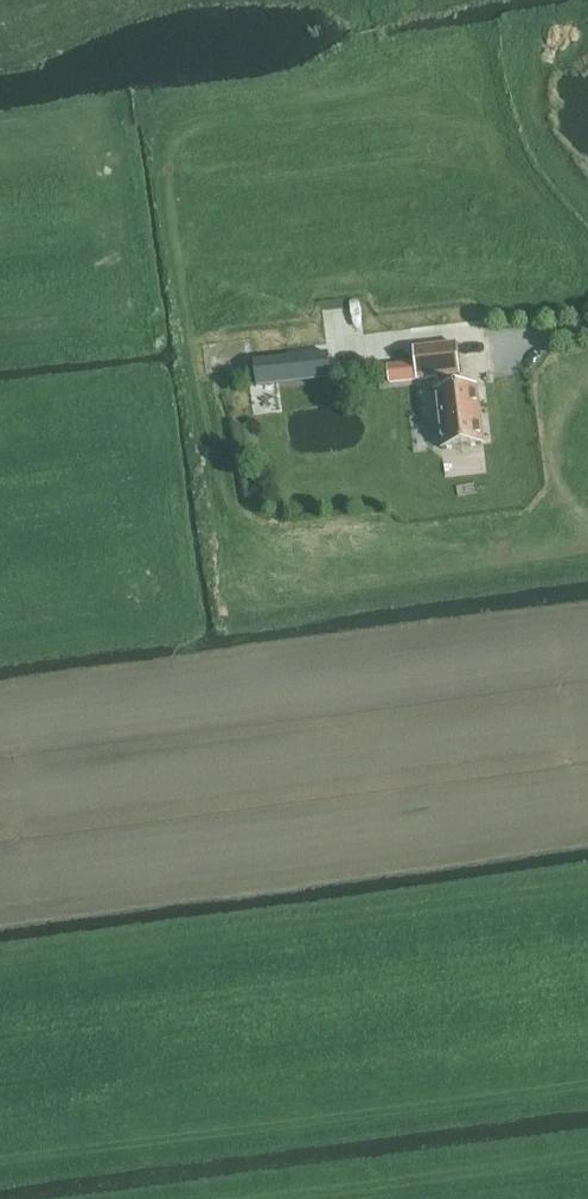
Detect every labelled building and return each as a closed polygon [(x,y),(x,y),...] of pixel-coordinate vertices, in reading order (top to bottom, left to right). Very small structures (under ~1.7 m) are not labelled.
[(462,377),(459,346),(419,350),(421,381),(462,377)] [(255,362),(257,388),(333,380),(330,353),(255,362)] [(477,409),(474,387),(436,392),(443,449),(484,444),(480,409),(477,409)]
